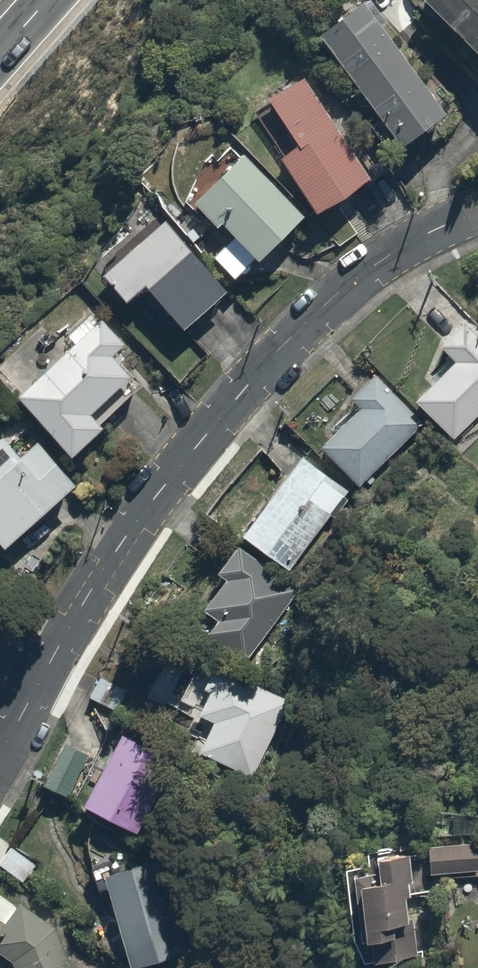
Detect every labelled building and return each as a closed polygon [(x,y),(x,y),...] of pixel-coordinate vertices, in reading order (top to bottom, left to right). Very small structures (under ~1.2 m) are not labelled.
[(477,57),(477,0),(421,0),(477,57)] [(361,4),(320,37),(404,141),(445,109),(361,4)] [(297,143),(279,154),(311,207),(368,173),(308,74),(269,97),(297,143)] [(209,254),(237,280),(300,211),(238,154),(193,204),(227,235),(209,254)] [(130,303),(147,288),(180,326),(227,284),(165,216),(102,272),(130,303)] [(66,456),(145,389),(112,350),(124,340),(97,309),(59,341),(41,319),(0,354),(0,378),(66,456)] [(465,320),(439,345),(455,360),(416,399),(457,441),(477,420),(477,333),(465,320)] [(425,424),(375,371),(350,394),(359,404),(317,444),(358,487),(425,424)] [(4,550),(78,487),(36,437),(22,449),(8,432),(0,439),(0,545),(4,550)] [(346,490),(298,453),(239,530),(287,567),(346,490)] [(296,591),(237,543),(217,568),(229,577),(205,607),(218,618),(204,636),(237,663),(296,591)] [(287,695),(202,663),(168,651),(151,698),(192,713),(179,748),(257,777),(287,695)] [(137,691),(102,670),(85,697),(120,719),(137,691)] [(164,752),(116,731),(82,806),(129,828),(164,752)] [(425,841),(427,871),(477,867),(477,862),(476,837),(425,841)] [(373,884),(354,886),(363,962),(421,955),(409,851),(370,855),(373,884)] [(134,868),(102,876),(118,940),(149,932),(134,868)] [(57,940),(63,931),(18,900),(0,925),(0,952),(13,962),(16,967),(68,967),(57,940)]
